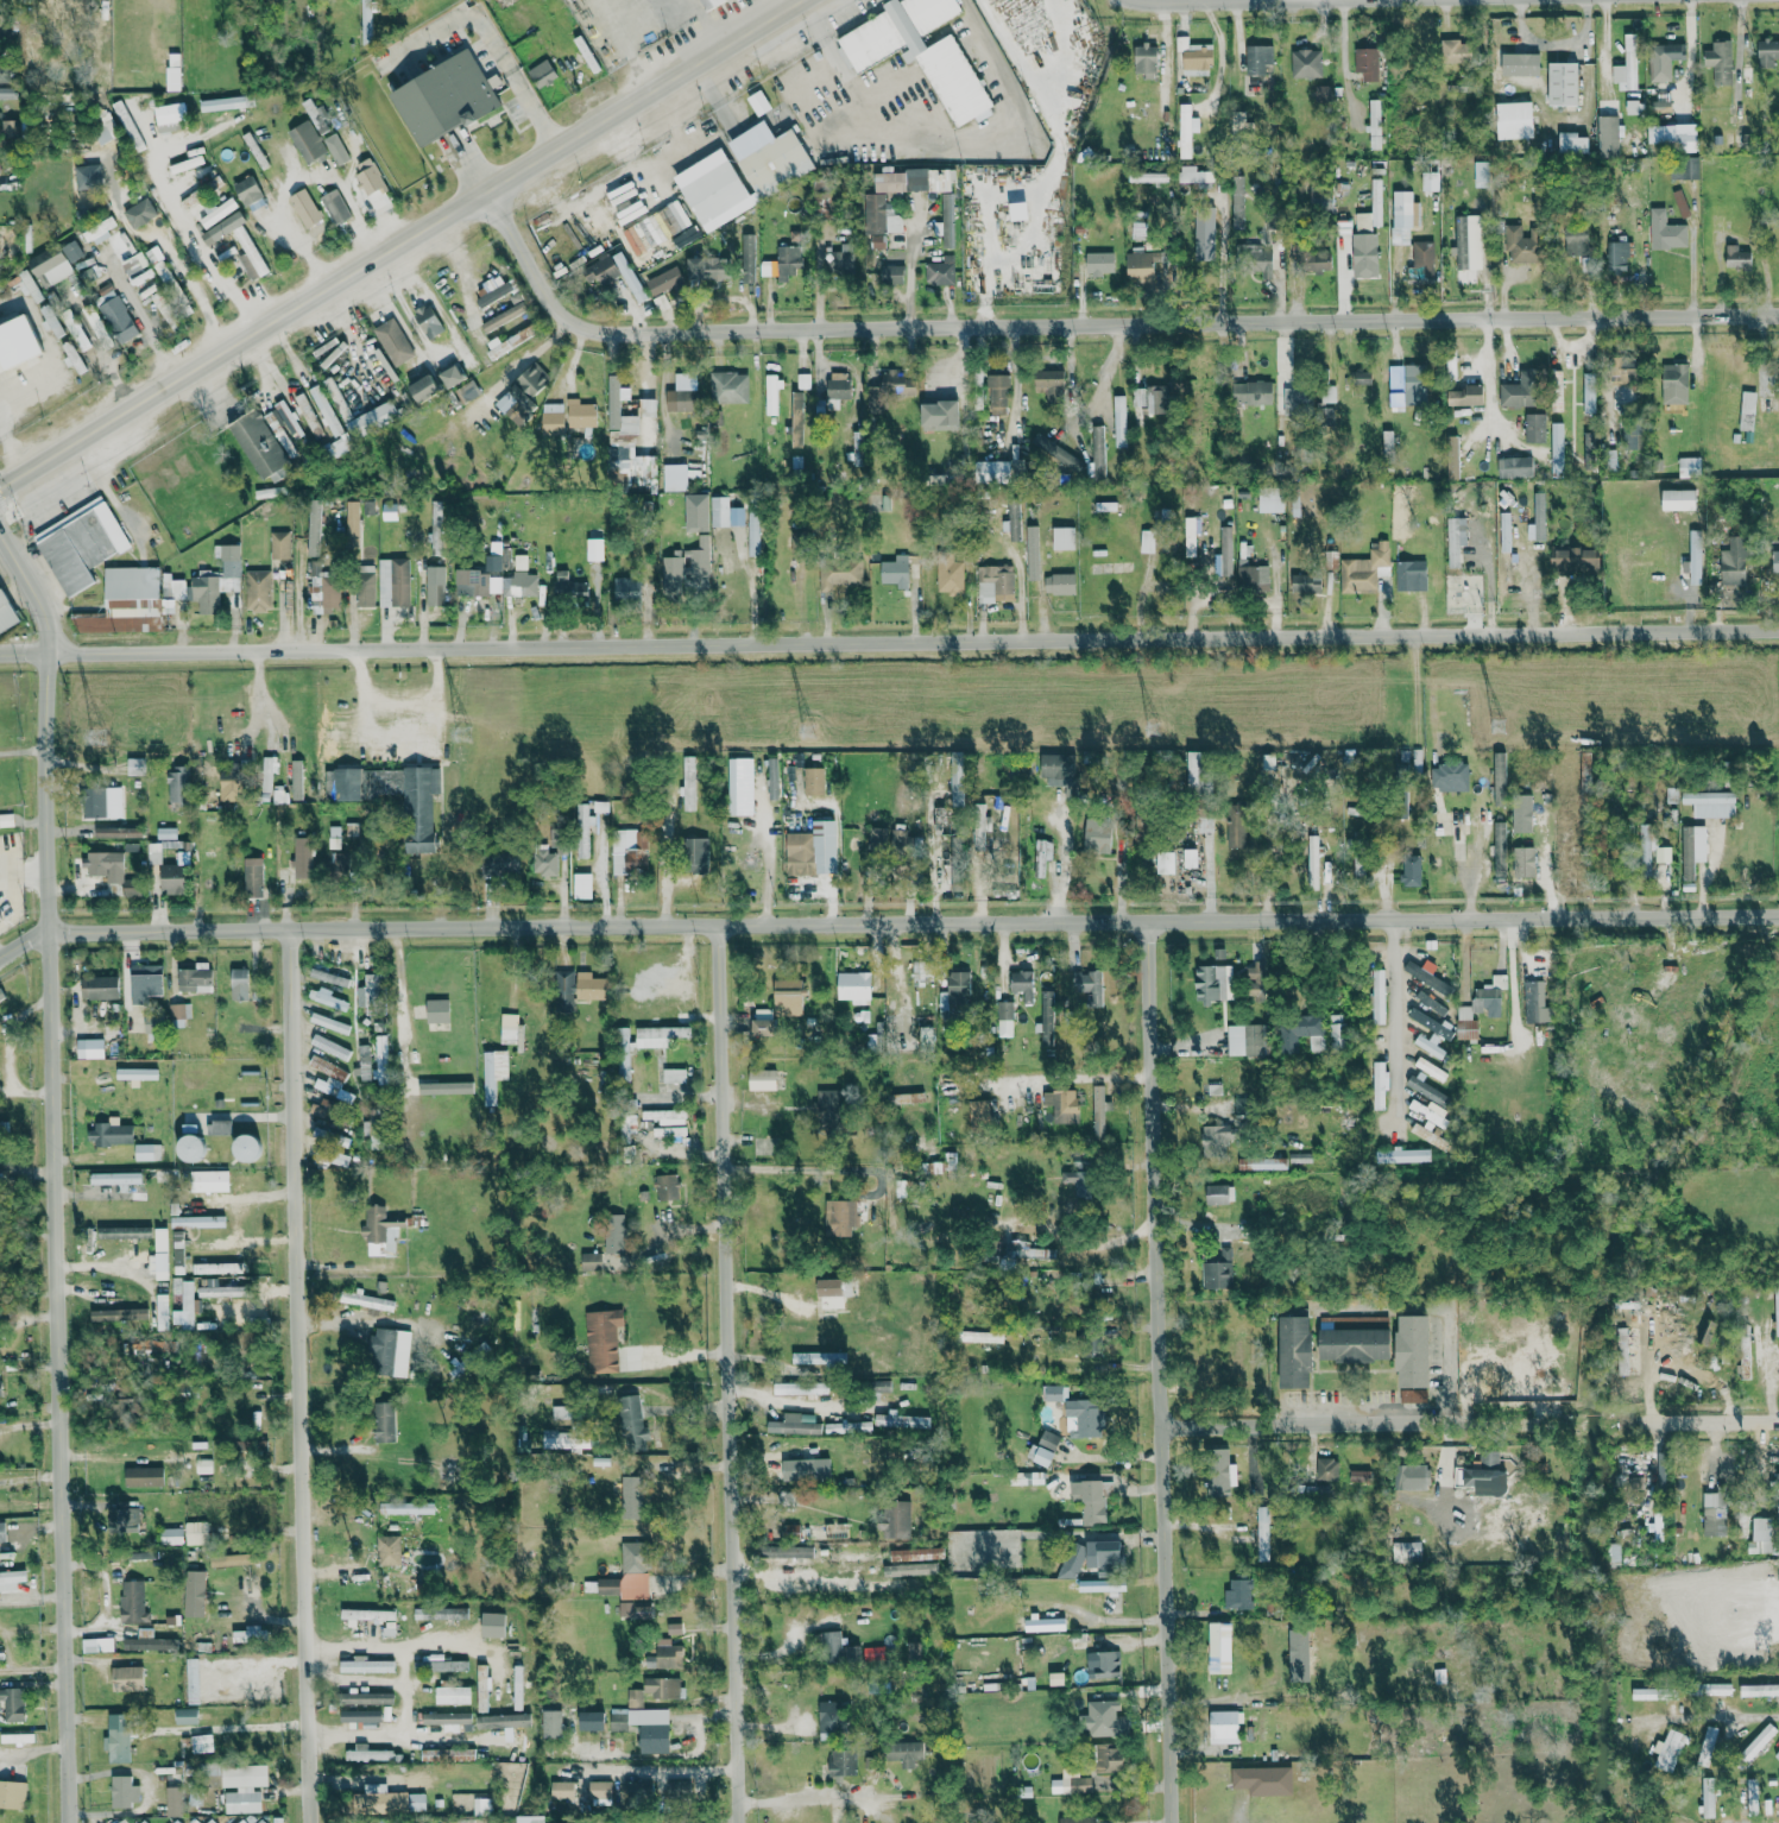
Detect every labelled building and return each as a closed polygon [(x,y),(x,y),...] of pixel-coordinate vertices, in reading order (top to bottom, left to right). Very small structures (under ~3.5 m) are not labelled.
[(361,26),(371,26),(371,8),(367,8),(367,0),(361,0),(361,26)] [(706,11),(726,0),(700,0),(706,11)] [(927,46),(920,34),(962,12),(956,0),(895,0),(884,6),(886,10),(833,38),(844,59),(848,57),(856,72),(899,49),(906,63),(917,57),(954,127),(975,117),(977,122),(995,113),(953,32),(927,46)] [(1636,32),(1624,33),(1625,64),(1614,65),(1614,90),(1637,90),(1636,32)] [(1772,58),(1778,58),(1778,40),(1758,39),(1757,66),(1772,67),(1772,58)] [(1713,65),(1713,84),(1733,84),(1731,40),(1712,40),(1712,49),(1704,49),(1704,66),(1713,65)] [(1684,43),(1649,44),(1650,81),(1672,80),(1671,59),(1684,59),(1684,43)] [(1134,72),(1144,73),(1144,77),(1157,78),(1157,44),(1135,44),(1134,72)] [(1246,73),(1265,74),(1265,63),(1273,63),(1273,45),(1246,45),(1246,73)] [(389,90),(420,147),(499,105),(469,47),(389,90)] [(1378,80),(1377,47),(1355,48),(1355,72),(1362,71),(1362,81),(1378,80)] [(1291,50),(1292,77),(1322,76),(1321,49),(1291,50)] [(1513,73),(1540,73),(1539,55),(1513,56),(1513,73)] [(536,88),(558,78),(549,58),(527,68),(536,88)] [(1578,61),(1550,61),(1548,104),(1577,105),(1578,61)] [(1330,85),(1315,85),(1315,100),(1331,99),(1330,85)] [(15,98),(15,86),(0,87),(0,99),(15,98)] [(771,107),(760,89),(746,97),(758,116),(771,107)] [(199,101),(201,113),(252,105),(250,93),(199,101)] [(1380,99),(1369,99),(1370,149),(1382,149),(1380,99)] [(1626,114),(1639,114),(1639,99),(1626,99),(1626,114)] [(1671,100),(1651,101),(1651,112),(1671,111),(1671,100)] [(1496,102),(1497,139),(1533,137),(1532,101),(1496,102)] [(153,107),(158,132),(185,127),(180,102),(153,107)] [(1191,158),(1191,131),(1199,131),(1199,117),(1191,116),(1191,103),(1180,103),(1179,158),(1191,158)] [(315,128),(326,122),(318,104),(306,110),(315,128)] [(1598,116),(1599,155),(1619,155),(1618,115),(1598,116)] [(306,163),(328,150),(308,118),(287,131),(306,163)] [(17,119),(1,120),(1,134),(17,133),(17,119)] [(1648,125),(1649,143),(1676,142),(1676,124),(1648,125)] [(703,230),(816,170),(793,128),(737,159),(754,191),(748,194),(723,148),(673,175),(703,230)] [(129,135),(136,152),(145,148),(138,131),(129,135)] [(350,159),(337,132),(323,139),(336,165),(350,159)] [(1560,152),(1589,151),(1589,133),(1560,133),(1560,152)] [(168,164),(171,173),(204,165),(202,156),(168,164)] [(352,165),(362,188),(364,187),(374,209),(391,202),(371,156),(352,165)] [(1699,178),(1699,158),(1670,158),(1670,179),(1699,178)] [(1475,161),(1474,186),(1488,187),(1489,161),(1475,161)] [(99,163),(74,166),(76,187),(101,184),(99,163)] [(1196,165),(1179,165),(1179,182),(1197,182),(1197,187),(1213,187),(1212,170),(1196,170),(1196,165)] [(953,190),(953,169),(874,170),(874,191),(953,190)] [(1422,190),(1439,190),(1439,171),(1422,171),(1422,190)] [(1168,172),(1128,173),(1128,182),(1168,181),(1168,172)] [(263,197),(252,175),(233,183),(243,206),(263,197)] [(1244,175),(1232,175),(1233,229),(1245,229),(1244,175)] [(183,208),(222,185),(217,177),(178,200),(183,208)] [(1372,212),(1355,213),(1356,232),(1372,231),(1372,226),(1382,226),(1381,178),(1371,178),(1372,212)] [(1310,209),(1334,209),(1334,185),(1310,186),(1310,209)] [(288,196),(305,228),(322,219),(305,187),(288,196)] [(334,225),(350,216),(335,188),(319,197),(334,225)] [(1413,190),(1393,190),(1393,227),(1416,227),(1416,202),(1413,202),(1413,190)] [(955,247),(953,192),(941,193),(943,247),(955,247)] [(866,234),(871,234),(871,248),(886,248),(885,232),(901,231),(900,201),(885,202),(885,193),(864,193),(866,234)] [(199,219),(204,228),(239,207),(232,196),(215,206),(212,201),(202,207),(206,214),(199,219)] [(157,215),(147,197),(122,211),(132,229),(157,215)] [(689,226),(680,200),(663,205),(672,231),(689,226)] [(1028,219),(1027,201),(1009,202),(1010,220),(1028,219)] [(1688,247),(1687,224),(1666,224),(1666,207),(1650,207),(1651,248),(1688,247)] [(268,271),(241,223),(246,220),(240,210),(207,228),(213,241),(232,230),(244,252),(237,256),(250,281),(268,271)] [(1195,260),(1215,260),(1214,212),(1195,212),(1195,260)] [(1481,214),(1455,215),(1456,269),(1482,269),(1481,214)] [(116,224),(111,215),(83,231),(92,246),(110,235),(107,230),(116,224)] [(1522,224),(1507,224),(1507,262),(1538,261),(1537,227),(1529,227),(1530,237),(1522,237),(1522,224)] [(1353,277),(1378,277),(1377,232),(1352,233),(1353,277)] [(741,282),(754,282),(755,233),(742,233),(741,282)] [(1566,234),(1566,251),(1576,252),(1576,235),(1566,234)] [(68,262),(83,255),(75,239),(60,246),(68,262)] [(1432,240),(1413,241),(1414,278),(1433,277),(1432,240)] [(1607,241),(1608,274),(1628,273),(1628,241),(1607,241)] [(854,272),(853,243),(840,243),(840,251),(824,251),(824,273),(854,272)] [(1273,250),(1261,250),(1261,244),(1235,243),(1235,270),(1262,271),(1261,278),(1272,278),(1273,250)] [(1738,244),(1726,244),(1726,269),(1751,269),(1752,251),(1738,251),(1738,244)] [(777,246),(778,280),(787,280),(787,275),(801,274),(801,245),(777,246)] [(144,252),(169,289),(178,283),(154,246),(144,252)] [(1329,248),(1295,248),(1294,270),(1329,272),(1329,248)] [(648,298),(620,249),(581,271),(593,291),(622,275),(638,303),(648,298)] [(1126,250),(1127,276),(1137,276),(1137,281),(1155,280),(1153,251),(1144,252),(1143,249),(1126,250)] [(1086,252),(1087,274),(1113,273),(1113,251),(1086,252)] [(40,288),(73,274),(63,252),(31,265),(40,288)] [(120,261),(126,275),(146,266),(141,252),(120,261)] [(943,262),(925,262),(926,284),(955,283),(954,254),(943,255),(943,262)] [(688,257),(688,279),(731,278),(731,256),(688,257)] [(760,276),(777,275),(777,260),(760,260),(760,276)] [(881,265),(882,282),(904,282),(903,265),(881,265)] [(682,282),(674,266),(654,275),(662,292),(682,282)] [(154,277),(151,268),(129,277),(132,285),(154,277)] [(480,305),(512,294),(506,277),(485,285),(485,287),(475,291),(480,305)] [(139,333),(111,286),(92,297),(120,345),(139,333)] [(480,323),(485,332),(527,310),(522,301),(480,323)] [(443,330),(428,302),(412,310),(427,339),(443,330)] [(80,308),(97,339),(106,334),(90,303),(80,308)] [(61,312),(80,352),(89,347),(71,308),(61,312)] [(44,315),(55,338),(63,334),(52,311),(44,315)] [(42,354),(25,313),(0,323),(0,371),(42,354)] [(392,367),(414,357),(394,316),(373,326),(392,367)] [(484,348),(489,358),(535,337),(531,327),(484,348)] [(60,345),(73,364),(80,359),(68,340),(60,345)] [(1611,386),(1637,385),(1636,355),(1610,357),(1611,386)] [(464,379),(455,363),(438,373),(447,388),(464,379)] [(492,402),(503,414),(510,408),(521,420),(538,405),(531,398),(550,379),(535,363),(492,402)] [(1662,403),(1688,403),(1689,364),(1663,363),(1662,403)] [(1390,406),(1427,405),(1426,364),(1388,365),(1390,406)] [(867,413),(883,413),(884,393),(915,394),(915,378),(903,378),(903,370),(882,369),(881,386),(868,386),(867,413)] [(1034,370),(1034,392),(1044,391),(1044,397),(1064,397),(1064,370),(1034,370)] [(1371,371),(1351,372),(1352,385),(1371,384),(1371,371)] [(748,402),(748,372),(710,372),(710,402),(748,402)] [(849,372),(827,372),(828,410),(839,410),(839,398),(850,398),(849,372)] [(407,386),(418,403),(439,390),(428,373),(407,386)] [(809,373),(797,373),(797,389),(809,388),(809,373)] [(1583,407),(1595,407),(1595,373),(1584,373),(1583,407)] [(989,374),(988,414),(1007,414),(1008,375),(989,374)] [(341,417),(349,412),(331,376),(322,380),(341,417)] [(765,415),(779,415),(779,376),(766,376),(765,415)] [(1500,383),(1500,407),(1538,406),(1538,377),(1521,377),(1521,383),(1500,383)] [(461,403),(480,394),(474,379),(454,388),(461,403)] [(1272,380),(1244,380),(1244,384),(1234,384),(1234,394),(1272,394),(1272,380)] [(332,436),(342,432),(319,384),(309,388),(332,436)] [(1448,406),(1483,405),(1483,384),(1465,384),(1465,390),(1448,390),(1448,406)] [(1336,385),(1321,385),(1321,402),(1336,402),(1336,385)] [(1133,386),(1132,413),(1166,414),(1167,387),(1133,386)] [(1282,414),(1311,415),(1311,389),(1282,388),(1282,414)] [(666,409),(694,410),(695,391),(667,390),(666,409)] [(792,391),(793,446),(812,446),(811,390),(792,391)] [(296,395),(312,438),(321,434),(305,391),(296,395)] [(1741,410),(1756,410),(1756,391),(1742,391),(1741,410)] [(611,485),(656,485),(656,455),(638,455),(638,416),(656,416),(656,398),(630,398),(630,393),(610,393),(611,485)] [(1125,395),(1113,395),(1114,446),(1126,446),(1125,395)] [(596,404),(578,403),(578,398),(567,397),(567,426),(596,427),(596,404)] [(275,403),(291,440),(302,435),(285,398),(275,403)] [(350,417),(357,435),(399,418),(392,401),(350,417)] [(921,401),(921,429),(959,428),(959,401),(921,401)] [(542,434),(564,434),(564,403),(541,403),(542,434)] [(1316,404),(1316,426),(1335,427),(1336,405),(1316,404)] [(259,480),(288,464),(257,407),(228,423),(259,480)] [(293,445),(271,411),(263,416),(285,450),(293,445)] [(1526,442),(1546,441),(1545,413),(1525,413),(1526,442)] [(1563,476),(1562,423),(1551,423),(1552,476),(1563,476)] [(1093,479),(1104,479),(1103,425),(1092,426),(1093,479)] [(1639,448),(1638,425),(1623,425),(1624,448),(1639,448)] [(1085,465),(1038,432),(1031,442),(1077,475),(1085,465)] [(1595,432),(1583,432),(1584,469),(1597,469),(1595,432)] [(1461,435),(1446,435),(1447,480),(1461,480),(1461,435)] [(346,436),(330,444),(336,456),(352,447),(346,436)] [(1679,457),(1680,477),(1700,476),(1700,456),(1679,457)] [(1498,477),(1532,477),(1532,457),(1498,457),(1498,477)] [(1010,460),(975,461),(976,483),(1011,482),(1010,460)] [(1259,512),(1283,512),(1284,487),(1259,487),(1259,512)] [(1696,510),(1696,488),(1662,490),(1663,511),(1696,510)] [(744,526),(744,507),(729,507),(729,496),(711,496),(711,526),(744,526)] [(129,547),(104,497),(32,532),(64,597),(95,582),(87,568),(129,547)] [(1020,498),(1007,498),(1008,521),(1002,521),(1002,531),(1009,531),(1009,541),(1021,540),(1020,498)] [(309,499),(307,556),(319,556),(320,499),(309,499)] [(346,557),(358,557),(359,499),(347,499),(346,557)] [(374,514),(374,500),(363,500),(363,514),(374,514)] [(382,521),(397,520),(397,503),(382,503),(382,521)] [(759,556),(760,507),(749,507),(748,556),(759,556)] [(1195,533),(1201,533),(1201,517),(1184,517),(1185,557),(1196,557),(1195,533)] [(1466,517),(1448,518),(1449,568),(1460,567),(1460,545),(1467,545),(1466,517)] [(1232,526),(1220,526),(1221,575),(1233,575),(1232,526)] [(1074,527),(1053,527),(1053,550),(1075,549),(1074,527)] [(661,557),(662,593),(710,592),(709,529),(698,529),(698,549),(673,549),(673,556),(661,557)] [(1155,530),(1141,529),(1139,553),(1154,553),(1155,530)] [(1701,584),(1701,529),(1689,530),(1690,560),(1682,560),(1682,572),(1690,572),(1690,584),(1701,584)] [(289,531),(270,531),(270,559),(289,559),(289,531)] [(1720,549),(1721,585),(1747,584),(1746,546),(1741,546),(1741,535),(1729,536),(1729,549),(1720,549)] [(586,560),(603,561),(603,538),(587,538),(586,560)] [(1340,559),(1340,593),(1377,593),(1376,565),(1390,565),(1389,540),(1370,541),(1370,558),(1340,559)] [(240,545),(213,544),(213,558),(221,558),(221,572),(198,571),(198,576),(191,576),(191,586),(185,586),(185,600),(198,601),(198,614),(218,614),(218,591),(239,591),(240,545)] [(1600,548),(1551,547),(1551,572),(1600,573),(1600,548)] [(963,561),(953,562),(953,550),(936,551),(937,592),(947,592),(947,594),(964,593),(963,561)] [(526,554),(513,555),(513,577),(503,577),(503,596),(537,595),(536,574),(527,574),(526,554)] [(881,561),(881,583),(897,583),(897,589),(908,589),(909,555),(895,554),(895,561),(881,561)] [(1501,594),(1511,594),(1511,554),(1501,554),(1501,594)] [(819,558),(820,591),(834,590),(834,584),(861,584),(861,557),(819,558)] [(379,606),(410,605),(409,558),(378,559),(379,606)] [(340,607),(340,572),(321,571),(322,560),(311,560),(310,614),(330,614),(330,607),(340,607)] [(1396,591),(1426,590),(1426,560),(1395,560),(1396,591)] [(375,566),(357,565),(355,606),(373,606),(375,566)] [(978,601),(1013,601),(1013,565),(977,566),(978,601)] [(1237,566),(1237,591),(1268,591),(1268,566),(1237,566)] [(161,631),(159,567),(103,567),(104,615),(74,615),(75,632),(161,631)] [(455,595),(487,596),(488,570),(456,569),(455,595)] [(270,570),(245,570),(245,611),(271,611),(270,570)] [(171,580),(171,572),(161,572),(162,599),(185,598),(184,579),(171,580)] [(1291,591),(1321,591),(1321,574),(1291,573),(1291,591)] [(444,574),(425,575),(426,605),(445,604),(444,574)] [(1075,594),(1075,574),(1044,574),(1044,594),(1075,594)] [(639,578),(614,578),(614,600),(640,599),(639,578)] [(0,590),(0,630),(17,621),(0,590)] [(1189,751),(1188,793),(1210,794),(1212,752),(1189,751)] [(1494,807),(1508,807),(1507,752),(1493,752),(1494,807)] [(1048,785),(1073,786),(1074,754),(1040,753),(1040,776),(1048,777),(1048,785)] [(696,756),(684,755),(682,810),(694,811),(696,756)] [(272,772),(276,772),(277,756),(262,756),(262,792),(271,793),(272,772)] [(126,758),(127,775),(146,775),(145,757),(126,758)] [(753,758),(729,757),(728,815),(752,815),(753,758)] [(769,799),(779,799),(778,757),(768,758),(769,799)] [(301,800),(301,760),(291,760),(291,800),(301,800)] [(1469,789),(1468,763),(1431,764),(1432,790),(1469,789)] [(167,804),(188,805),(189,768),(168,767),(167,804)] [(241,776),(235,776),(235,767),(219,768),(219,802),(241,801),(241,776)] [(404,793),(404,852),(433,852),(432,793),(440,793),(440,767),(367,768),(367,793),(404,793)] [(824,794),(823,767),(803,767),(804,794),(824,794)] [(324,792),(360,794),(361,771),(325,769),(324,792)] [(963,801),(962,774),(952,774),(953,801),(963,801)] [(83,818),(124,818),(123,787),(83,787),(83,818)] [(273,803),(285,804),(285,791),(273,790),(273,803)] [(1681,793),(1681,803),(1692,803),(1692,818),(1735,817),(1735,792),(1681,793)] [(1532,795),(1519,794),(1518,832),(1531,832),(1532,795)] [(588,858),(589,824),(595,824),(595,815),(588,815),(588,803),(577,803),(576,858),(588,858)] [(984,851),(984,831),(990,831),(991,816),(984,816),(985,803),(973,803),(972,851),(984,851)] [(1228,848),(1249,848),(1249,810),(1227,810),(1228,848)] [(0,814),(0,826),(13,825),(12,813),(0,814)] [(1199,835),(1212,836),(1212,817),(1199,816),(1199,835)] [(786,833),(787,875),(815,875),(815,873),(837,873),(836,819),(812,820),(812,833),(786,833)] [(1110,852),(1112,820),(1085,819),(1084,851),(1110,852)] [(1505,821),(1493,821),(1495,876),(1507,875),(1505,821)] [(1652,824),(1639,824),(1639,867),(1652,866),(1652,824)] [(1706,826),(1681,826),(1682,880),(1694,880),(1694,862),(1706,861),(1706,826)] [(865,850),(887,851),(887,828),(865,827),(865,850)] [(176,828),(156,828),(156,839),(176,839),(176,828)] [(1006,856),(1018,858),(1022,830),(1010,828),(1006,856)] [(648,874),(647,829),(611,830),(612,874),(648,874)] [(897,832),(892,843),(902,848),(907,837),(897,832)] [(961,858),(960,836),(951,837),(953,859),(961,858)] [(310,837),(292,837),(293,877),(311,877),(310,837)] [(707,837),(683,838),(684,872),(708,872),(707,837)] [(147,842),(148,864),(187,863),(187,840),(147,842)] [(1052,859),(1052,841),(1036,840),(1035,870),(1044,871),(1045,859),(1052,859)] [(1535,876),(1534,847),(1513,847),(1514,876),(1535,876)] [(1670,847),(1655,847),(1655,862),(1671,862),(1670,847)] [(1197,868),(1196,848),(1183,849),(1184,868),(1197,868)] [(533,874),(556,875),(557,851),(533,850),(533,874)] [(480,876),(519,875),(518,851),(479,852),(480,876)] [(1157,873),(1174,873),(1174,851),(1157,851),(1157,873)] [(123,852),(84,852),(84,875),(106,875),(106,883),(122,883),(122,896),(140,896),(141,880),(123,879),(123,852)] [(1420,855),(1402,856),(1403,886),(1421,886),(1420,855)] [(261,857),(243,858),(244,897),(262,896),(261,857)] [(159,865),(160,894),(186,893),(185,864),(159,865)] [(1451,988),(1410,959),(1403,968),(1445,997),(1451,988)] [(210,985),(211,962),(195,961),(195,969),(177,968),(176,992),(195,992),(195,985),(210,985)] [(912,962),(913,987),(927,987),(926,962),(912,962)] [(130,1003),(148,1003),(148,995),(162,995),(161,965),(130,965),(130,1003)] [(1233,1001),(1232,965),(1195,966),(1196,1002),(1233,1001)] [(230,968),(231,1000),(248,1000),(247,968),(230,968)] [(346,987),(349,978),(311,968),(308,977),(346,987)] [(640,974),(640,982),(632,982),(632,997),(682,997),(681,968),(663,968),(663,974),(640,974)] [(1385,1024),(1385,969),(1372,969),(1373,1024),(1385,1024)] [(573,971),(555,970),(554,1012),(572,1012),(573,971)] [(969,972),(949,971),(948,1012),(968,1013),(969,972)] [(1032,971),(1010,971),(1011,992),(1023,992),(1023,1004),(1033,1004),(1032,971)] [(1074,972),(1074,993),(1088,993),(1088,1007),(1103,1006),(1102,971),(1074,972)] [(836,972),(836,1000),(850,1000),(850,1004),(869,1004),(870,973),(836,972)] [(356,1006),(366,1006),(366,1014),(380,1014),(381,974),(364,973),(364,987),(356,987),(356,1006)] [(592,973),(577,973),(576,998),(607,999),(608,978),(592,977),(592,973)] [(1507,974),(1492,975),(1492,986),(1472,987),(1473,1011),(1487,1011),(1487,1017),(1501,1017),(1500,989),(1507,989),(1507,974)] [(80,977),(81,999),(118,998),(118,976),(80,977)] [(773,979),(774,1016),(802,1015),(801,979),(773,979)] [(1545,1007),(1544,980),(1524,981),(1526,1023),(1555,1022),(1554,1006),(1545,1007)] [(311,986),(307,998),(345,1011),(349,1002),(329,995),(330,993),(311,986)] [(1446,1010),(1425,993),(1420,1000),(1441,1017),(1446,1010)] [(426,1023),(449,1022),(448,999),(425,999),(426,1023)] [(997,1037),(1013,1037),(1012,1002),(997,1002),(997,1037)] [(190,1003),(169,1004),(169,1019),(190,1018),(190,1003)] [(1042,1032),(1042,1047),(1053,1047),(1052,1004),(1041,1004),(1042,1023),(1034,1023),(1035,1032),(1042,1032)] [(1470,1006),(1456,1006),(1457,1040),(1478,1039),(1478,1020),(1471,1020),(1470,1006)] [(350,1025),(312,1012),(309,1021),(346,1034),(350,1025)] [(518,1013),(501,1012),(500,1043),(516,1044),(518,1013)] [(1342,1014),(1330,1014),(1331,1045),(1343,1045),(1342,1014)] [(1279,1017),(1280,1054),(1298,1054),(1297,1036),(1309,1036),(1309,1051),(1323,1050),(1322,1016),(1279,1017)] [(752,1036),(772,1036),(772,1020),(752,1020),(752,1036)] [(1227,1055),(1263,1054),(1263,1024),(1227,1025),(1227,1055)] [(635,1028),(636,1048),(669,1047),(669,1037),(691,1037),(691,1026),(635,1028)] [(628,1028),(617,1028),(618,1078),(630,1078),(629,1042),(628,1028)] [(347,1059),(350,1048),(313,1035),(309,1046),(347,1059)] [(385,1035),(375,1035),(376,1078),(386,1078),(385,1035)] [(1447,1049),(1417,1036),(1413,1045),(1442,1059),(1447,1049)] [(103,1038),(76,1039),(76,1058),(103,1058),(103,1038)] [(361,1079),(369,1078),(368,1046),(360,1046),(361,1079)] [(507,1080),(507,1051),(483,1051),(484,1106),(496,1106),(495,1080),(507,1080)] [(340,1090),(348,1070),(311,1056),(306,1069),(318,1073),(312,1087),(349,1102),(352,1094),(340,1090)] [(1414,1067),(1443,1080),(1448,1071),(1418,1058),(1414,1067)] [(1387,1061),(1374,1062),(1374,1109),(1385,1109),(1385,1090),(1388,1090),(1387,1061)] [(157,1069),(116,1068),(116,1080),(135,1080),(157,1080),(157,1069)] [(662,1082),(685,1083),(686,1069),(663,1068),(662,1082)] [(776,1091),(776,1070),(749,1069),(748,1090),(776,1091)] [(1406,1085),(1442,1104),(1447,1094),(1411,1075),(1406,1085)] [(1104,1085),(1092,1086),(1093,1139),(1105,1138),(1104,1085)] [(817,1130),(842,1131),(843,1090),(818,1090),(817,1130)] [(1053,1106),(1052,1123),(1077,1124),(1079,1092),(1043,1090),(1043,1105),(1053,1106)] [(891,1105),(923,1103),(923,1093),(890,1094),(891,1105)] [(1408,1109),(1445,1126),(1448,1121),(1439,1117),(1443,1107),(1429,1101),(1427,1106),(1412,1099),(1408,1109)] [(969,1101),(970,1129),(991,1128),(990,1100),(969,1101)] [(336,1109),(310,1104),(308,1114),(333,1120),(336,1109)] [(658,1125),(685,1124),(685,1110),(649,1111),(649,1119),(658,1119),(658,1125)] [(620,1143),(629,1143),(629,1133),(636,1133),(636,1114),(619,1114),(620,1143)] [(132,1125),(118,1125),(118,1116),(108,1116),(108,1122),(89,1123),(90,1144),(132,1144),(132,1125)] [(229,1121),(207,1120),(206,1134),(229,1135),(229,1121)] [(370,1150),(382,1150),(381,1120),(362,1121),(363,1135),(370,1135),(370,1150)] [(191,1165),(209,1149),(192,1131),(175,1147),(191,1165)] [(346,1149),(350,1139),(325,1131),(322,1141),(346,1149)] [(232,1140),(239,1165),(262,1158),(254,1133),(232,1140)] [(134,1160),(160,1160),(160,1144),(134,1144),(134,1160)] [(328,1163),(347,1167),(350,1154),(316,1146),(311,1165),(327,1169),(328,1163)] [(1377,1163),(1431,1162),(1431,1148),(1393,1149),(1393,1150),(1376,1150),(1377,1163)] [(1062,1182),(1075,1182),(1076,1198),(1092,1197),(1090,1154),(1073,1154),(1073,1171),(1062,1172),(1062,1182)] [(1241,1169),(1286,1170),(1287,1158),(1241,1158),(1241,1169)] [(228,1170),(190,1171),(190,1192),(228,1192),(228,1170)] [(140,1172),(90,1172),(90,1184),(115,1184),(115,1193),(127,1193),(127,1184),(140,1184),(140,1172)] [(655,1200),(677,1200),(676,1175),(655,1175),(655,1200)] [(1206,1185),(1206,1204),(1234,1203),(1234,1185),(1206,1185)] [(824,1234),(850,1234),(851,1201),(825,1200),(824,1234)] [(394,1254),(394,1227),(405,1227),(405,1217),(385,1217),(385,1205),(363,1206),(364,1236),(366,1236),(366,1255),(394,1254)] [(623,1268),(625,1215),(606,1214),(604,1267),(623,1268)] [(224,1216),(170,1217),(171,1228),(224,1227),(224,1216)] [(97,1227),(97,1238),(151,1238),(151,1226),(97,1227)] [(167,1228),(154,1228),(155,1279),(168,1279),(167,1228)] [(173,1231),(173,1274),(183,1274),(182,1231),(173,1231)] [(1232,1288),(1231,1246),(1220,1247),(1220,1263),(1202,1263),(1202,1289),(1232,1288)] [(601,1254),(581,1253),(581,1270),(601,1270),(601,1254)] [(192,1274),(241,1273),(241,1263),(192,1264),(192,1274)] [(217,1287),(217,1278),(198,1279),(198,1297),(247,1296),(247,1286),(217,1287)] [(843,1279),(819,1279),(819,1309),(844,1308),(843,1279)] [(181,1281),(182,1310),(171,1311),(171,1326),(193,1325),(192,1281),(181,1281)] [(358,1293),(358,1294),(341,1291),(339,1303),(376,1310),(376,1309),(392,1312),(394,1300),(358,1293)] [(157,1331),(169,1330),(167,1294),(156,1294),(157,1331)] [(148,1309),(90,1310),(90,1325),(148,1323),(148,1309)] [(586,1311),(588,1374),(618,1373),(616,1327),(623,1327),(623,1310),(586,1311)] [(1390,1316),(1329,1317),(1329,1322),(1319,1322),(1320,1361),(1391,1360),(1390,1316)] [(1429,1388),(1429,1316),(1397,1316),(1397,1388),(1429,1388)] [(1311,1317),(1279,1317),(1280,1389),(1312,1389),(1311,1317)] [(406,1377),(411,1331),(373,1327),(370,1353),(374,1353),(371,1374),(406,1377)] [(1640,1345),(1627,1345),(1627,1328),(1617,1328),(1617,1376),(1629,1375),(1629,1371),(1640,1371),(1640,1345)] [(1003,1342),(1003,1333),(962,1331),(961,1341),(1003,1342)] [(846,1363),(846,1351),(792,1353),(792,1364),(846,1363)] [(828,1394),(828,1383),(774,1383),(774,1395),(828,1394)] [(1046,1400),(1067,1400),(1068,1386),(1046,1385),(1046,1400)] [(622,1451),(645,1450),(642,1395),(619,1396),(622,1451)] [(1104,1438),(1104,1400),(1067,1400),(1066,1438),(1104,1438)] [(394,1402),(374,1403),(375,1443),(395,1442),(394,1402)] [(821,1434),(822,1423),(815,1423),(815,1414),(784,1413),(784,1421),(767,1421),(767,1433),(821,1434)] [(875,1415),(875,1426),(928,1427),(929,1416),(875,1415)] [(856,1423),(843,1423),(844,1432),(856,1432),(856,1423)] [(590,1450),(590,1432),(543,1432),(543,1449),(590,1450)] [(1237,1486),(1237,1464),(1229,1464),(1229,1449),(1206,1449),(1206,1460),(1217,1460),(1217,1474),(1207,1474),(1208,1497),(1231,1497),(1231,1486),(1237,1486)] [(1464,1487),(1476,1487),(1476,1495),(1505,1496),(1506,1471),(1499,1471),(1499,1451),(1480,1450),(1479,1461),(1473,1461),(1472,1469),(1465,1469),(1464,1487)] [(1338,1458),(1315,1458),(1316,1482),(1338,1481),(1338,1458)] [(211,1459),(196,1459),(196,1473),(212,1473),(211,1459)] [(829,1459),(782,1460),(782,1482),(830,1481),(829,1459)] [(1429,1465),(1394,1466),(1394,1491),(1430,1490),(1429,1465)] [(163,1486),(163,1468),(125,1467),(124,1486),(163,1486)] [(1370,1482),(1371,1471),(1350,1470),(1350,1482),(1370,1482)] [(621,1519),(642,1519),(643,1477),(622,1476),(621,1519)] [(1081,1482),(1083,1525),(1106,1524),(1104,1481),(1081,1482)] [(1704,1536),(1728,1536),(1727,1492),(1703,1493),(1704,1536)] [(138,1507),(129,1507),(129,1501),(115,1500),(115,1509),(104,1509),(103,1532),(138,1533),(138,1507)] [(910,1538),(910,1501),(887,1502),(887,1539),(910,1538)] [(434,1514),(434,1502),(380,1503),(380,1514),(434,1514)] [(1258,1561),(1269,1561),(1268,1507),(1257,1507),(1258,1561)] [(1748,1553),(1771,1553),(1772,1518),(1753,1517),(1753,1542),(1748,1542),(1748,1553)] [(185,1522),(186,1544),(207,1543),(206,1522),(185,1522)] [(784,1525),(784,1536),(848,1533),(847,1523),(784,1525)] [(183,1528),(162,1528),(162,1544),(183,1544),(183,1528)] [(377,1566),(400,1565),(400,1535),(377,1536),(377,1566)] [(1122,1567),(1121,1541),(1087,1542),(1087,1568),(1122,1567)] [(1421,1541),(1393,1542),(1393,1559),(1421,1558),(1421,1541)] [(651,1600),(650,1542),(621,1542),(622,1579),(597,1579),(597,1596),(619,1595),(619,1600),(651,1600)] [(1621,1543),(1608,1543),(1608,1566),(1620,1566),(1621,1543)] [(1062,1578),(1080,1579),(1081,1545),(1063,1544),(1062,1578)] [(810,1566),(810,1546),(772,1546),(772,1567),(810,1566)] [(943,1548),(918,1548),(919,1559),(943,1559),(943,1548)] [(256,1554),(210,1556),(210,1567),(256,1565),(256,1554)] [(827,1579),(871,1578),(871,1563),(868,1564),(867,1554),(837,1555),(837,1565),(826,1565),(827,1579)] [(922,1563),(922,1574),(938,1573),(938,1562),(922,1563)] [(895,1565),(884,1565),(884,1576),(895,1575),(895,1565)] [(19,1591),(19,1582),(26,1581),(25,1571),(0,1572),(0,1592),(19,1591)] [(1225,1610),(1252,1609),(1251,1580),(1230,1580),(1230,1590),(1224,1590),(1225,1610)] [(121,1622),(149,1622),(149,1612),(144,1612),(143,1581),(119,1582),(121,1622)] [(620,1614),(630,1614),(630,1603),(620,1603),(620,1614)] [(431,1608),(415,1608),(415,1620),(431,1620),(431,1608)] [(447,1609),(447,1619),(466,1619),(466,1608),(447,1609)] [(384,1621),(384,1634),(396,1635),(397,1610),(341,1609),(340,1621),(384,1621)] [(506,1614),(482,1613),(482,1638),(505,1638),(506,1614)] [(1025,1631),(1065,1631),(1065,1618),(1025,1619),(1025,1631)] [(1231,1622),(1209,1623),(1209,1674),(1232,1674),(1231,1622)] [(682,1634),(681,1623),(667,1624),(667,1634),(682,1634)] [(153,1637),(153,1629),(137,1630),(138,1638),(153,1637)] [(1289,1676),(1319,1676),(1318,1629),(1288,1629),(1289,1676)] [(820,1632),(822,1663),(845,1662),(845,1666),(861,1665),(859,1646),(842,1647),(841,1631),(820,1632)] [(232,1633),(232,1642),(249,1641),(248,1632),(232,1633)] [(113,1652),(112,1637),(82,1639),(82,1653),(113,1652)] [(169,1639),(123,1638),(123,1649),(169,1651),(169,1639)] [(646,1656),(646,1667),(676,1668),(676,1646),(656,1645),(656,1656),(646,1656)] [(1118,1651),(1086,1652),(1087,1678),(1120,1677),(1118,1651)] [(394,1672),(394,1661),(366,1661),(365,1655),(353,1655),(353,1661),(339,1661),(339,1673),(394,1672)] [(460,1661),(429,1662),(430,1670),(461,1669),(460,1661)] [(488,1665),(477,1665),(477,1713),(489,1713),(488,1665)] [(112,1667),(112,1692),(143,1691),(143,1667),(112,1667)] [(1050,1673),(1050,1685),(1064,1685),(1064,1672),(1050,1673)] [(252,1674),(231,1674),(231,1701),(252,1702),(252,1674)] [(679,1678),(644,1677),(643,1696),(679,1697),(679,1678)] [(1732,1695),(1732,1683),(1707,1684),(1707,1696),(1732,1695)] [(1778,1696),(1778,1684),(1741,1686),(1741,1697),(1778,1696)] [(24,1721),(23,1688),(0,1689),(0,1721),(24,1721)] [(435,1704),(470,1704),(470,1688),(435,1688),(435,1704)] [(628,1708),(643,1707),(642,1689),(627,1690),(628,1708)] [(1632,1700),(1662,1700),(1662,1689),(1632,1689),(1632,1700)] [(340,1694),(340,1704),(393,1703),(393,1693),(340,1694)] [(1129,1736),(1128,1718),(1119,1718),(1118,1700),(1088,1702),(1088,1715),(1078,1715),(1079,1729),(1089,1729),(1089,1737),(1129,1736)] [(843,1701),(819,1701),(818,1730),(842,1730),(843,1701)] [(668,1708),(609,1709),(610,1730),(628,1730),(628,1724),(639,1724),(640,1753),(669,1753),(668,1708)] [(196,1709),(175,1709),(175,1725),(197,1724),(196,1709)] [(381,1710),(340,1711),(340,1723),(349,1722),(350,1727),(382,1727),(381,1710)] [(1209,1712),(1210,1744),(1241,1743),(1240,1711),(1209,1712)] [(561,1738),(561,1712),(542,1712),(542,1738),(561,1738)] [(604,1712),(579,1713),(579,1732),(604,1731),(604,1712)] [(422,1725),(471,1724),(471,1713),(422,1714),(422,1725)] [(108,1764),(130,1763),(129,1714),(108,1715),(108,1737),(103,1738),(103,1751),(108,1751),(108,1764)] [(1742,1755),(1751,1762),(1777,1729),(1768,1721),(1742,1755)] [(1699,1765),(1710,1767),(1716,1727),(1705,1726),(1699,1765)] [(1664,1742),(1657,1740),(1653,1751),(1658,1753),(1654,1766),(1673,1773),(1686,1735),(1669,1729),(1664,1742)] [(190,1737),(192,1754),(213,1752),(211,1734),(190,1737)] [(367,1750),(367,1743),(354,1744),(355,1750),(345,1750),(345,1761),(393,1760),(392,1750),(367,1750)] [(1096,1772),(1124,1771),(1124,1748),(1112,1749),(1112,1743),(1095,1744),(1096,1772)] [(906,1759),(908,1746),(895,1744),(893,1758),(906,1759)] [(475,1749),(421,1750),(422,1761),(476,1760),(475,1749)] [(855,1750),(828,1751),(828,1777),(855,1776),(855,1750)] [(221,1788),(268,1787),(268,1766),(221,1766),(221,1788)] [(1051,1794),(1091,1793),(1091,1777),(1079,1778),(1078,1766),(1062,1767),(1062,1779),(1051,1779),(1051,1794)] [(1231,1768),(1231,1789),(1248,1788),(1248,1796),(1292,1795),(1292,1767),(1231,1768)] [(111,1808),(131,1808),(131,1802),(139,1802),(139,1786),(131,1786),(131,1776),(111,1776),(111,1808)] [(1704,1818),(1715,1818),(1714,1778),(1703,1778),(1704,1818)] [(1758,1779),(1748,1779),(1748,1816),(1758,1816),(1758,1779)] [(690,1797),(690,1781),(668,1780),(668,1796),(690,1797)] [(0,1781),(0,1809),(25,1809),(26,1782),(0,1781)] [(574,1781),(551,1781),(551,1799),(574,1799),(574,1781)] [(611,1781),(589,1781),(589,1800),(611,1800),(611,1781)] [(426,1793),(386,1792),(386,1784),(364,1784),(364,1794),(353,1794),(353,1812),(425,1813),(426,1793)] [(165,1788),(166,1817),(181,1817),(181,1787),(165,1788)] [(237,1788),(237,1800),(252,1800),(252,1788),(237,1788)] [(188,1805),(199,1806),(199,1793),(188,1793),(188,1805)] [(459,1793),(451,1793),(451,1810),(460,1810),(459,1793)] [(491,1798),(473,1798),(474,1816),(492,1815),(491,1798)]
